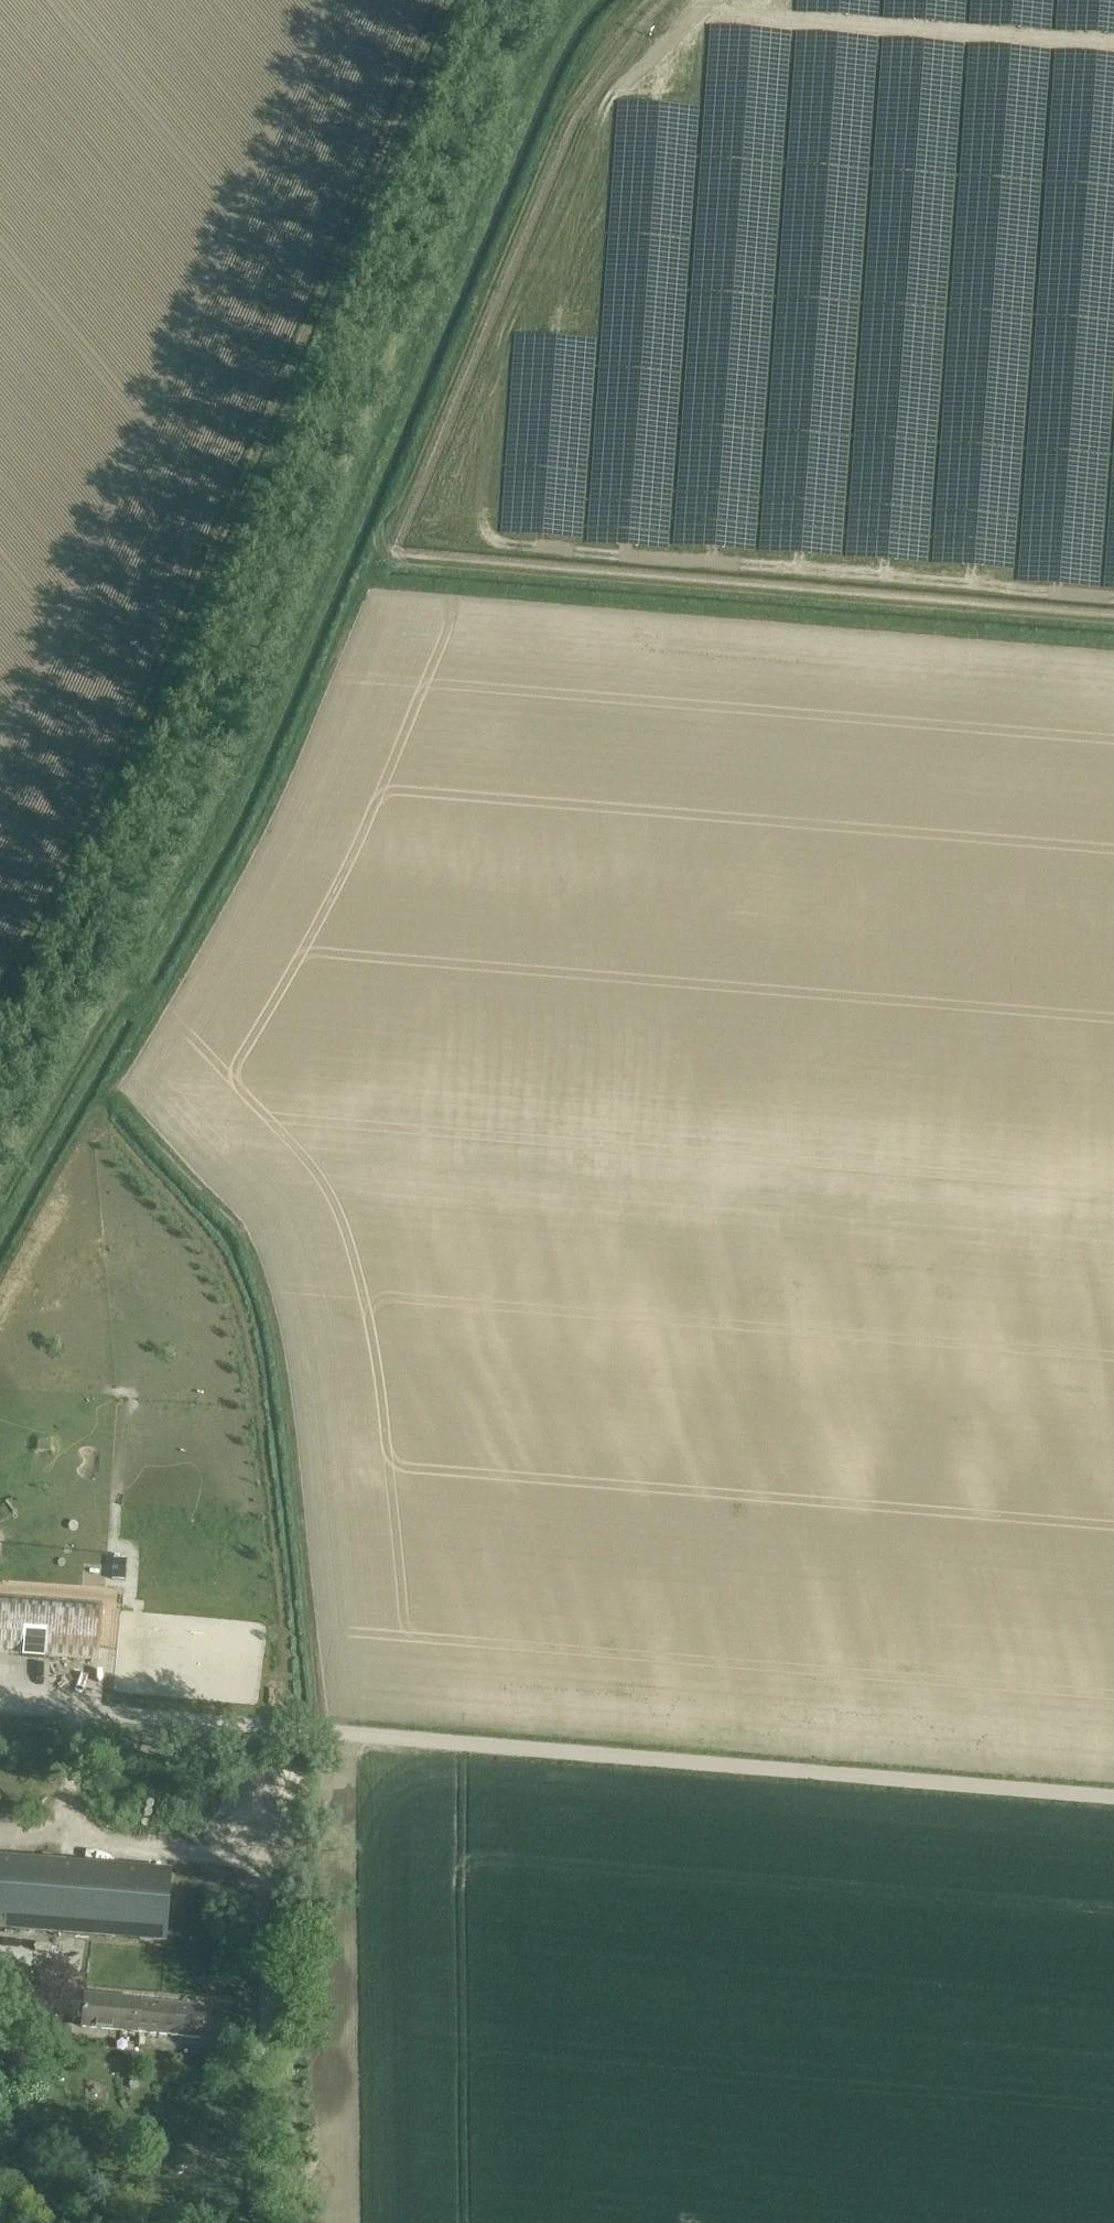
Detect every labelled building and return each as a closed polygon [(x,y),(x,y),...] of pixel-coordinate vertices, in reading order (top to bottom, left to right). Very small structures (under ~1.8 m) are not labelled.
[(0,1598),(0,1653),(99,1661),(103,1606),(0,1598)] [(165,1941),(170,1871),(0,1858),(0,1929),(165,1941)] [(248,2007),(254,1934),(223,1932),(217,2005),(248,2007)] [(85,1995),(83,2027),(200,2040),(204,2007),(85,1995)]
